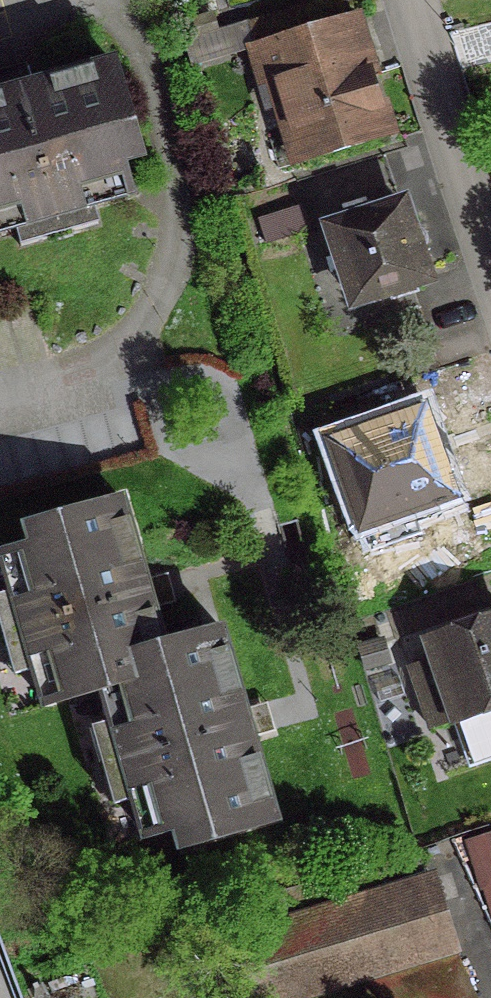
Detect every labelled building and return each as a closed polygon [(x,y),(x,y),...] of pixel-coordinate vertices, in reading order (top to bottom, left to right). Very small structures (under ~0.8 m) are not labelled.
[(382,138),(347,17),(346,18),(340,0),(334,0),(287,13),(293,34),(278,38),(272,18),(212,35),(180,45),(185,63),(249,47),(266,107),(278,104),(296,164),(382,138)] [(212,34),(206,16),(183,23),(188,41),(212,34)] [(124,195),(109,140),(125,136),(128,135),(107,64),(25,88),(24,84),(0,91),(0,231),(124,195)] [(342,225),(326,230),(350,302),(421,279),(397,207),(364,216),(361,203),(338,211),(342,225)] [(254,221),(261,246),(306,232),(298,207),(254,221)] [(416,416),(332,446),(359,525),(406,509),(411,522),(444,510),(439,497),(444,495),(435,469),(446,465),(433,429),(422,432),(416,416)] [(97,688),(165,669),(159,647),(154,629),(148,610),(152,609),(144,580),(140,581),(117,501),(46,521),(51,540),(0,555),(0,567),(40,705),(97,688)] [(405,670),(426,730),(451,721),(467,766),(490,758),(490,616),(423,640),(430,661),(405,670)] [(243,710),(239,711),(217,631),(159,647),(165,669),(97,688),(139,836),(194,820),(200,840),(271,819),(248,740),(251,739),(243,710)] [(465,843),(476,879),(490,874),(490,834),(465,843)] [(237,938),(234,939),(252,997),(290,997),(372,973),(391,997),(464,997),(444,971),(436,954),(450,950),(429,880),(419,883),(411,853),(229,909),(237,938)]
